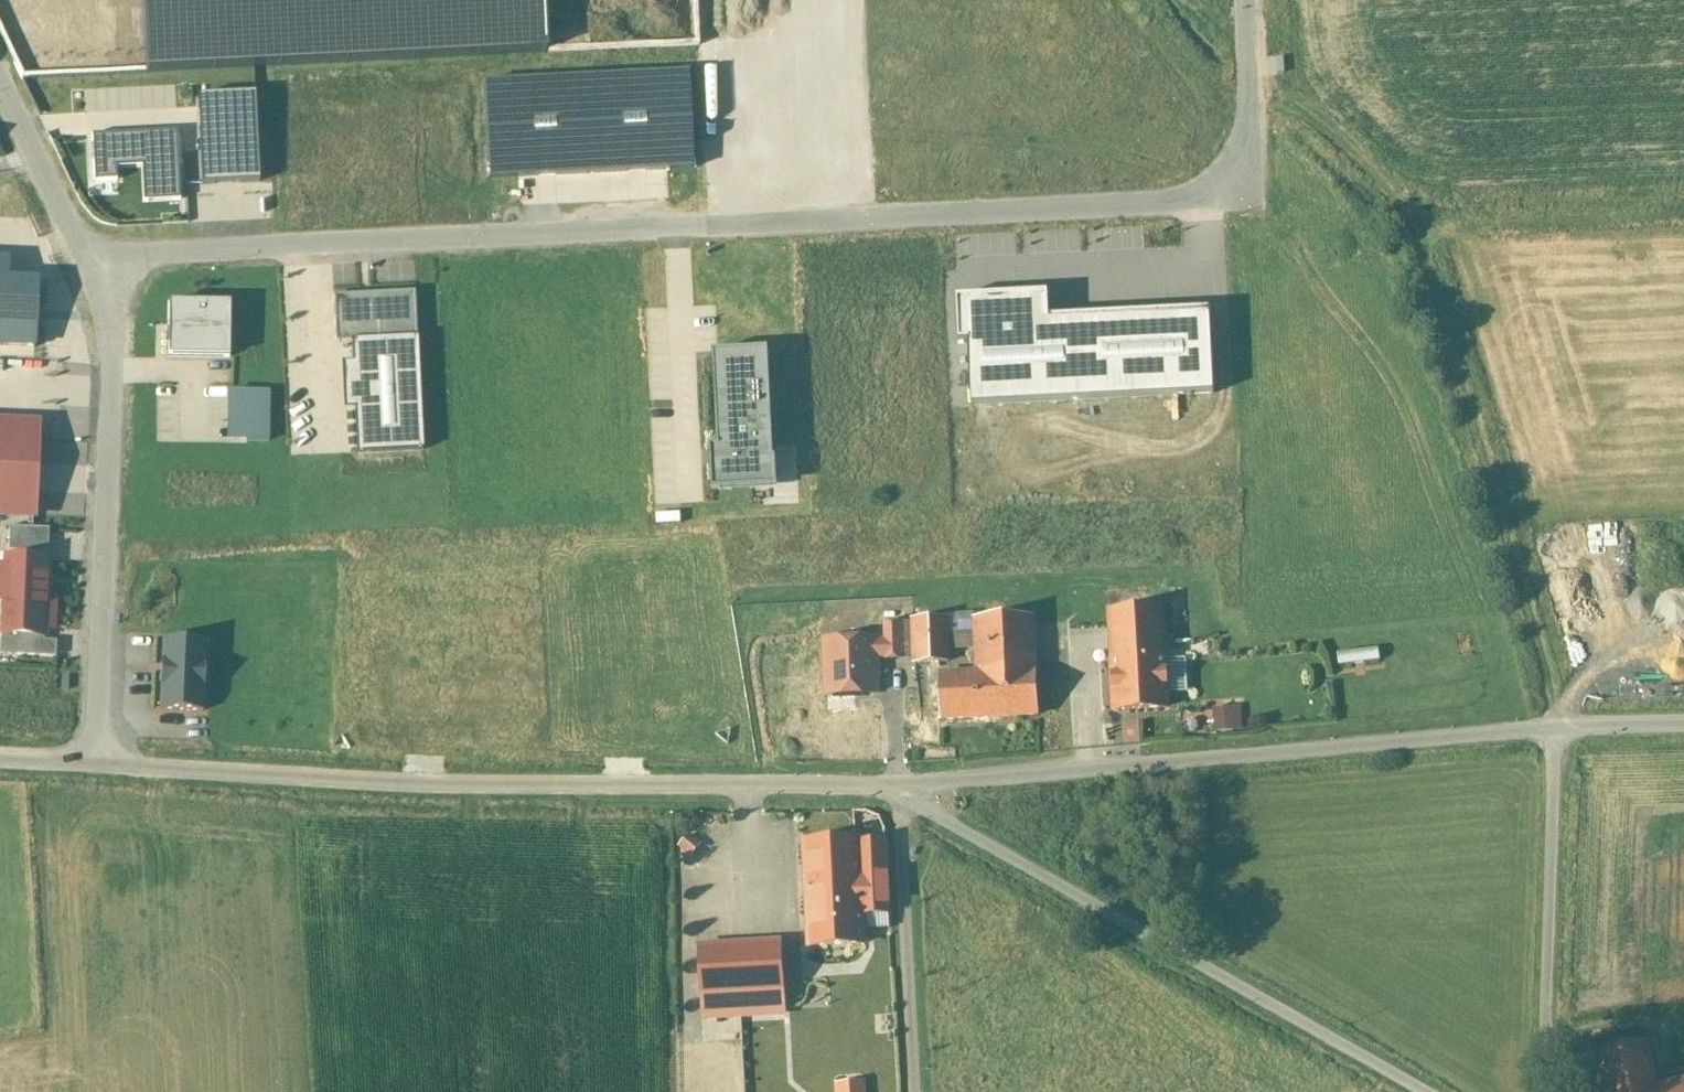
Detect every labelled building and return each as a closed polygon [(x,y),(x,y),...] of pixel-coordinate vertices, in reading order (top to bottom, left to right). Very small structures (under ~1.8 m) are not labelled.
[(201,176),(258,174),(254,89),(197,92),(201,176)] [(415,292),(333,296),(336,343),(351,342),(417,338),(415,292)] [(169,310),(168,363),(226,365),(227,311),(169,310)] [(417,338),(351,342),(357,453),(423,450),(417,338)] [(721,482),(776,480),(770,340),(715,342),(721,482)] [(269,396),(227,396),(227,445),(269,445),(269,396)] [(36,516),(40,427),(0,425),(0,514),(36,516)] [(2,558),(2,569),(0,569),(0,602),(0,612),(0,634),(44,636),(45,630),(53,630),(54,599),(46,598),(48,560),(2,558)] [(1110,608),(1113,659),(1165,657),(1162,606),(1110,608)] [(974,630),(947,631),(948,649),(976,647),(977,672),(939,674),(942,720),(1039,715),(1035,616),(975,617),(974,630)] [(948,662),(948,649),(947,631),(946,617),(913,620),(915,665),(948,662)] [(886,638),(887,659),(903,658),(901,624),(884,625),(886,638)] [(887,659),(886,638),(816,640),(818,691),(854,690),(854,703),(874,702),(873,678),(879,678),(878,659),(887,659)] [(161,645),(158,715),(202,717),(205,647),(161,645)] [(1167,708),(1165,657),(1113,659),(1115,710),(1167,708)] [(1218,703),(1219,727),(1247,725),(1246,702),(1218,703)] [(700,844),(688,835),(680,845),(692,855),(700,844)] [(886,839),(803,843),(810,945),(865,943),(862,914),(889,913),(886,839)] [(779,944),(699,946),(703,1019),(737,1016),(740,1091),(783,1091),(787,1091),(779,944)] [(1605,1091),(1658,1091),(1657,1087),(1646,1041),(1596,1053),(1605,1091)] [(1657,1087),(1658,1091),(1683,1091),(1683,1081),(1657,1087)] [(864,1082),(837,1084),(838,1091),(865,1091),(864,1082)]
